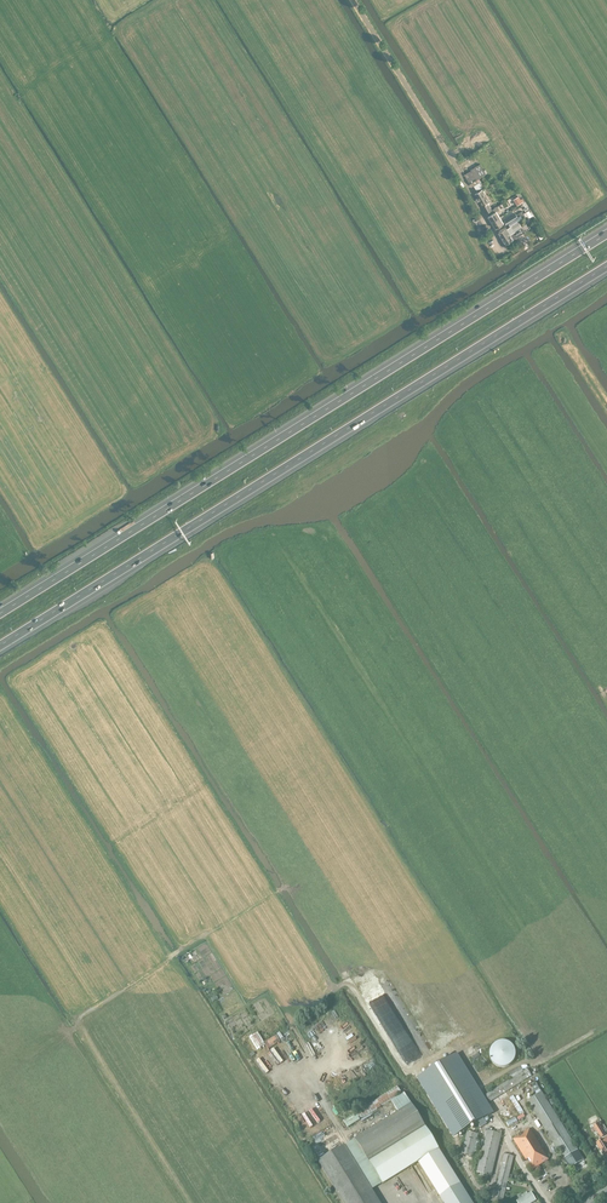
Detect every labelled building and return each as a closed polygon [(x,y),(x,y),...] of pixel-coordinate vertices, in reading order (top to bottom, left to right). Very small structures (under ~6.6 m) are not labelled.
[(480,164),(471,169),(472,170),(477,179),(481,177),(480,176),(486,173),(480,164)] [(472,170),(465,174),(472,186),(473,186),(474,185),(479,182),(477,179),(472,170)] [(479,182),(474,185),(477,190),(482,187),(479,182)] [(477,192),(475,193),(487,212),(488,212),(489,211),(492,209),(488,202),(490,201),(483,189),(477,192)] [(517,205),(522,202),(519,196),(514,199),(517,205)] [(489,211),(488,212),(490,214),(488,215),(491,220),(500,216),(497,211),(499,210),(497,205),(494,207),(494,208),(492,209),(489,211)] [(528,210),(524,213),(526,216),(527,215),(529,218),(532,216),(528,210)] [(516,213),(505,220),(507,223),(518,216),(516,213)] [(500,216),(491,220),(495,227),(496,228),(498,227),(504,223),(500,216)] [(507,227),(499,232),(502,238),(521,226),(518,221),(509,227),(507,228),(507,227)] [(521,226),(502,238),(506,244),(514,238),(529,229),(528,227),(526,223),(521,226)] [(277,1035),(264,1042),(259,1032),(250,1036),(257,1049),(266,1045),(268,1048),(275,1044),(274,1042),(279,1039),(277,1035)] [(511,1051),(511,1049),(510,1047),(509,1045),(508,1043),(506,1041),(503,1040),(501,1040),(499,1040),(497,1040),(494,1041),(492,1042),(491,1043),(490,1045),(489,1047),(488,1049),(488,1051),(488,1054),(489,1056),(490,1058),(491,1060),(494,1061),(495,1062),(498,1063),(500,1063),(502,1063),(504,1062),(506,1061),(508,1059),(509,1058),(510,1056),(511,1054),(511,1051)] [(261,1053),(259,1054),(271,1069),(273,1067),(261,1053)] [(452,1057),(422,1076),(459,1135),(478,1123),(481,1128),(487,1124),(484,1119),(489,1116),(452,1057)] [(532,1076),(527,1069),(523,1072),(520,1067),(508,1075),(511,1079),(486,1095),(490,1102),(532,1076)] [(348,1128),(402,1094),(398,1087),(344,1121),(348,1128)] [(542,1092),(527,1101),(564,1160),(579,1151),(542,1092)] [(440,1150),(412,1104),(409,1100),(407,1101),(403,1094),(393,1100),(400,1111),(355,1139),(383,1184),(418,1162),(444,1202),(473,1202),(440,1150)] [(514,1095),(510,1097),(521,1114),(525,1112),(514,1095)] [(549,1159),(530,1129),(513,1139),(526,1161),(528,1160),(530,1164),(529,1164),(532,1170),(549,1159)] [(597,1132),(601,1138),(606,1135),(602,1129),(597,1132)] [(467,1131),(462,1153),(473,1156),(479,1134),(467,1131)] [(487,1131),(477,1173),(480,1173),(478,1181),(487,1183),(489,1176),(492,1176),(502,1134),(487,1131)] [(600,1149),(606,1158),(606,1157),(606,1146),(606,1145),(606,1138),(600,1142),(597,1144),(600,1149)] [(319,1162),(344,1202),(380,1202),(345,1145),(319,1162)] [(579,1151),(564,1160),(570,1169),(584,1160),(579,1151)] [(514,1156),(505,1154),(493,1202),(503,1202),(509,1178),(509,1175),(514,1156)] [(531,1192),(517,1201),(518,1202),(532,1202),(536,1200),(531,1192)]
